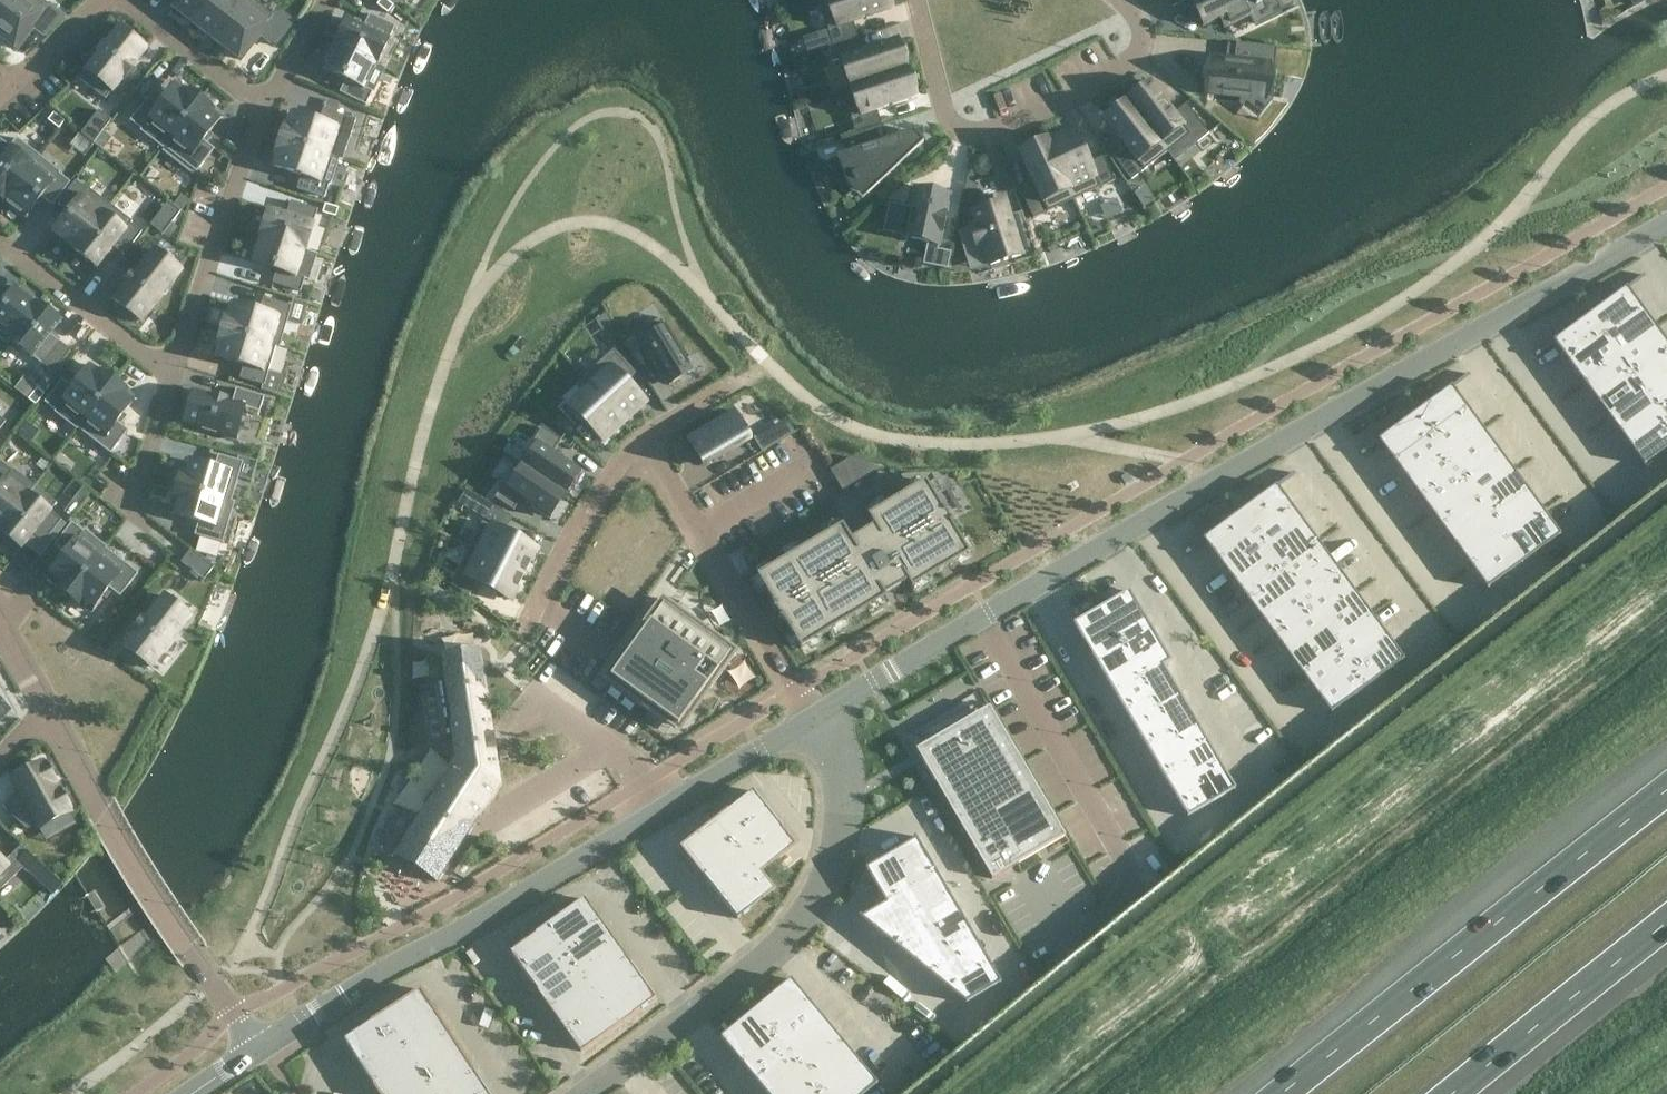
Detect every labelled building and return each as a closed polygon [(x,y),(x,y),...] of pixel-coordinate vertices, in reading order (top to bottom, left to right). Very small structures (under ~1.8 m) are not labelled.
[(0,21),(0,38),(15,49),(33,25),(44,34),(63,16),(42,0),(16,0),(0,21)] [(16,0),(0,0),(0,21),(16,0)] [(172,7),(194,24),(213,0),(178,0),(172,7)] [(194,24),(216,42),(248,0),(213,0),(194,24)] [(216,42),(238,59),(258,33),(274,45),(293,21),(276,8),(272,14),(254,0),(248,0),(216,42)] [(376,5),(388,14),(394,6),(386,0),(381,0),(376,5)] [(833,44),(853,37),(857,36),(852,21),(890,9),(887,0),(820,0),(818,1),(833,44)] [(1205,27),(1221,19),(1224,26),(1249,14),(1255,28),(1282,14),(1275,0),(1192,0),(1205,27)] [(347,18),(335,43),(376,63),(395,24),(370,13),(363,26),(347,18)] [(119,28),(79,78),(106,99),(124,76),(125,77),(135,64),(134,63),(145,48),(141,44),(143,40),(126,27),(123,31),(119,28)] [(851,86),(905,68),(895,40),(858,52),(853,37),(833,44),(827,46),(832,60),(837,59),(847,87),(851,86)] [(340,92),(365,105),(372,92),(364,88),(376,63),(335,43),(334,46),(329,44),(321,62),(325,64),(323,68),(346,79),(340,92)] [(1233,61),(1209,58),(1205,91),(1260,100),(1265,66),(1273,67),(1275,51),(1235,46),(1233,61)] [(914,97),(905,68),(851,86),(861,114),(851,118),(856,133),(881,124),(876,109),(914,97)] [(1161,144),(1185,125),(1150,80),(1126,98),(1161,144)] [(163,148),(164,147),(200,99),(187,89),(186,90),(177,84),(159,106),(148,98),(130,121),(141,129),(140,130),(163,148)] [(1137,162),(1161,144),(1126,98),(1101,117),(1137,162)] [(213,109),(200,99),(164,147),(196,172),(214,149),(202,140),(221,117),(212,111),(213,109)] [(286,123),(280,140),(339,159),(342,160),(355,120),(323,109),(318,122),(291,114),(288,123),(286,123)] [(81,133),(94,143),(112,120),(99,111),(81,133)] [(54,112),(48,120),(59,128),(65,121),(54,112)] [(856,133),(840,138),(845,152),(837,155),(847,182),(862,199),(923,141),(913,130),(887,138),(882,124),(881,124),(856,133)] [(1072,188),(1097,176),(1075,129),(1050,140),(1072,188)] [(103,131),(94,143),(102,149),(112,137),(103,131)] [(1072,188),(1050,140),(1047,135),(1017,150),(1042,203),(1073,189),(1072,188)] [(1,199),(4,201),(4,200),(39,156),(40,155),(17,137),(10,146),(0,138),(0,200),(1,199)] [(297,189),(324,198),(329,184),(331,184),(339,159),(280,140),(275,155),(277,155),(274,166),(301,175),(297,189)] [(39,156),(4,200),(27,218),(42,198),(53,205),(71,182),(60,173),(61,172),(39,156)] [(69,212),(53,232),(74,247),(109,204),(88,188),(87,189),(76,180),(58,203),(69,212)] [(937,249),(949,194),(914,186),(909,207),(889,202),(883,231),(904,235),(903,237),(927,242),(923,263),(947,269),(951,252),(937,249)] [(977,225),(970,227),(977,249),(984,246),(989,264),(1034,251),(1025,223),(1012,227),(1009,215),(1002,195),(981,202),(983,208),(973,211),(977,225)] [(188,201),(182,196),(175,204),(182,209),(188,201)] [(181,211),(168,201),(151,225),(164,234),(181,211)] [(270,209),(261,236),(304,249),(317,210),(290,201),(286,214),(270,209)] [(74,247),(73,248),(96,266),(112,246),(124,255),(142,232),(131,223),(132,221),(109,203),(109,204),(74,247)] [(325,203),(322,212),(335,217),(338,208),(325,203)] [(296,275),(304,249),(261,236),(253,262),(277,270),(272,283),(300,292),(304,278),(296,275)] [(123,287),(112,301),(141,324),(183,269),(154,246),(136,270),(134,268),(121,285),(123,287)] [(1535,354),(1537,356),(1554,344),(1644,465),(1666,448),(1666,343),(1628,290),(1645,277),(1643,274),(1626,287),(1552,341),(1535,354)] [(8,344),(11,340),(37,302),(16,286),(5,300),(1,306),(0,305),(0,338),(8,344)] [(224,314),(220,328),(275,346),(279,347),(291,306),(263,298),(260,309),(233,301),(229,315),(224,314)] [(37,302),(11,340),(32,356),(43,365),(61,342),(59,341),(49,334),(51,331),(60,320),(38,302),(37,302)] [(595,319),(602,330),(613,323),(606,312),(595,319)] [(662,316),(636,332),(669,386),(694,371),(662,316)] [(220,328),(216,343),(220,344),(216,359),(243,367),(240,378),(264,385),(275,346),(220,328)] [(637,339),(627,344),(633,354),(642,349),(637,339)] [(614,349),(582,377),(588,384),(625,425),(649,403),(627,379),(633,372),(614,349)] [(62,379),(45,402),(56,410),(55,412),(77,429),(78,428),(115,381),(113,379),(104,372),(101,370),(100,371),(91,365),(73,387),(62,379)] [(1377,440),(1360,453),(1362,455),(1379,442),(1486,589),(1560,535),(1453,388),(1470,376),(1468,373),(1451,386),(1377,440)] [(115,381),(78,428),(110,453),(128,430),(121,424),(117,421),(124,413),(135,399),(126,392),(127,390),(115,381)] [(588,384),(566,404),(603,445),(625,425),(588,384)] [(37,388),(29,399),(36,404),(44,394),(37,388)] [(192,390),(182,423),(237,439),(246,408),(259,411),(264,396),(236,388),(231,402),(228,401),(229,398),(212,393),(211,396),(192,390)] [(735,409),(685,439),(703,469),(753,439),(735,409)] [(559,416),(554,423),(563,431),(568,425),(559,416)] [(542,427),(518,462),(567,495),(583,471),(554,452),(561,440),(542,427)] [(754,437),(762,451),(778,441),(770,428),(754,437)] [(180,470),(175,485),(231,501),(242,462),(218,455),(215,466),(188,457),(184,471),(180,470)] [(849,457),(831,469),(843,492),(885,466),(849,457)] [(1,531),(29,494),(35,486),(13,469),(12,470),(1,462),(0,463),(0,530),(1,531)] [(518,462),(495,497),(514,510),(522,498),(551,518),(567,495),(518,462)] [(1202,539),(1185,551),(1187,554),(1204,541),(1330,713),(1404,659),(1278,487),(1295,475),(1293,472),(1276,485),(1202,539)] [(842,524),(757,575),(774,605),(773,605),(774,606),(774,607),(774,608),(773,608),(774,609),(775,609),(780,617),(779,618),(779,619),(780,618),(780,619),(781,619),(781,620),(782,619),(783,621),(783,620),(801,649),(886,598),(885,596),(908,582),(912,589),(970,554),(952,525),(953,525),(952,523),(952,522),(952,521),(953,521),(952,520),(951,520),(946,512),(947,512),(947,511),(946,511),(945,511),(945,510),(944,510),(943,509),(926,480),(868,515),(874,525),(851,539),(842,524)] [(175,485),(171,501),(175,502),(172,515),(199,522),(195,534),(222,542),(234,502),(231,501),(175,485)] [(0,536),(0,537),(16,549),(19,545),(22,547),(31,536),(33,533),(42,541),(44,542),(61,520),(50,511),(29,494),(1,531),(3,532),(0,536)] [(513,517),(485,500),(477,514),(487,520),(506,530),(513,517)] [(71,517),(79,506),(72,501),(64,511),(71,517)] [(482,521),(470,546),(525,574),(538,548),(482,521)] [(65,553),(48,576),(56,583),(55,585),(58,587),(67,593),(69,595),(106,548),(107,547),(84,529),(83,530),(72,522),(54,545),(65,553)] [(470,546),(457,571),(512,600),(525,574),(470,546)] [(106,548),(69,595),(81,605),(83,603),(91,610),(103,596),(109,587),(113,590),(120,596),(138,573),(106,548)] [(214,567),(191,549),(182,561),(205,579),(214,567)] [(462,581),(457,588),(468,595),(473,589),(462,581)] [(1129,591),(1075,623),(1188,815),(1234,788),(1162,665),(1169,661),(1129,591)] [(135,631),(123,646),(150,669),(190,618),(164,595),(146,617),(143,616),(133,630),(135,631)] [(664,602),(612,672),(684,725),(736,655),(664,602)] [(449,768),(393,854),(436,882),(477,818),(481,816),(501,784),(488,694),(486,692),(479,648),(441,653),(450,722),(449,723),(454,757),(449,765),(449,768)] [(9,709),(0,701),(0,720),(9,709)] [(996,717),(922,760),(992,878),(1065,835),(996,717)] [(17,791),(3,807),(27,829),(35,825),(36,824),(39,830),(72,812),(43,759),(9,778),(17,791)] [(727,809),(679,847),(702,875),(737,919),(762,899),(762,900),(775,890),(762,872),(796,845),(782,827),(781,827),(752,791),(727,810),(727,809)] [(916,838),(866,868),(885,902),(860,917),(966,1002),(1000,982),(916,838)] [(10,856),(28,873),(39,861),(20,845),(10,856)] [(9,864),(0,855),(0,873),(9,864)] [(535,934),(510,952),(538,991),(537,991),(581,1052),(634,1014),(633,1014),(642,1007),(655,998),(625,957),(626,956),(584,898),(535,933),(535,934)] [(720,1037),(767,1093),(864,1093),(877,1083),(790,978),(720,1037)] [(344,1039),(373,1085),(378,1093),(488,1093),(473,1070),(474,1070),(420,988),(413,993),(369,1021),(370,1022),(344,1039)]
